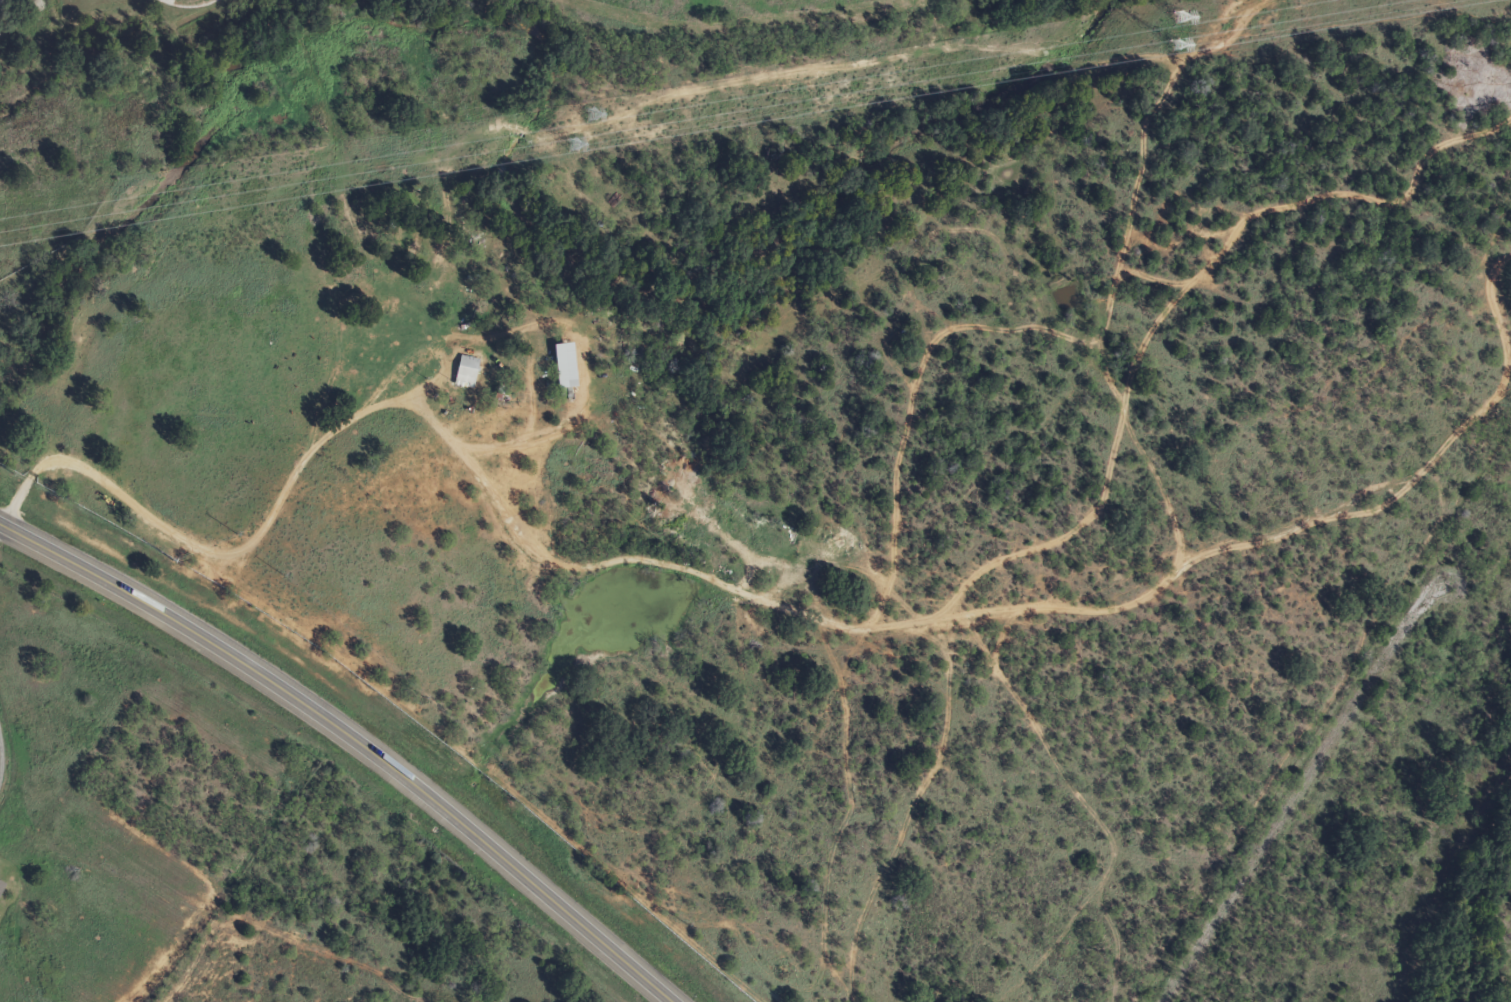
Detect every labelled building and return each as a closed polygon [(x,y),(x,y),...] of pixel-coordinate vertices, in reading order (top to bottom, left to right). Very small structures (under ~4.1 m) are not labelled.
[(554,390),(573,388),(568,343),(550,345),(554,390)] [(473,388),(474,357),(454,357),(452,387),(473,388)]
